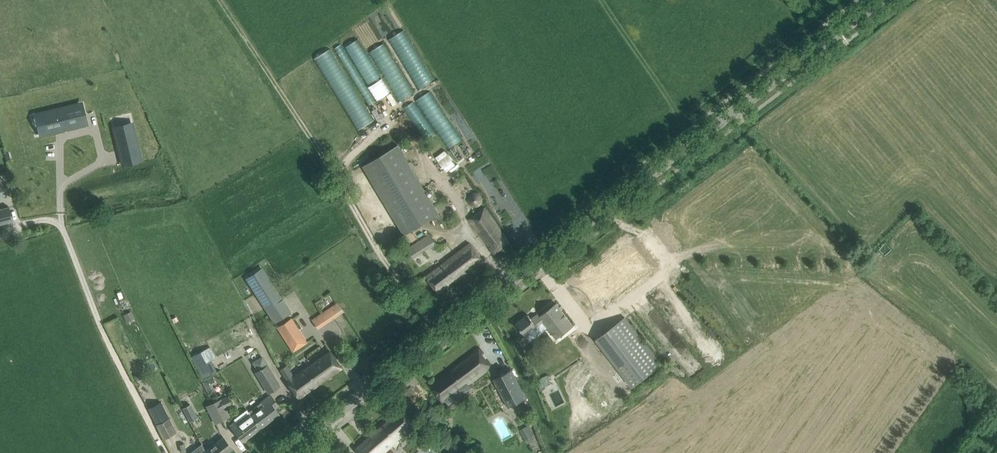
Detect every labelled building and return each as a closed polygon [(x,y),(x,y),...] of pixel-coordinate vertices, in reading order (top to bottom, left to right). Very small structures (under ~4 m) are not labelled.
[(406,30),(390,38),(417,89),(433,81),(406,30)] [(394,104),(395,104),(363,38),(346,46),(344,43),(338,45),(368,105),(389,94),(394,104)] [(413,94),(386,42),(372,50),(399,101),(413,94)] [(317,56),(355,132),(374,122),(350,74),(349,74),(336,47),(317,56)] [(447,149),(461,141),(432,90),(417,99),(447,149)] [(415,101),(405,107),(424,141),(434,135),(415,101)] [(43,116),(46,132),(86,122),(82,105),(64,109),(50,113),(50,114),(43,116)] [(124,164),(129,163),(140,160),(131,123),(115,127),(122,157),(124,164)] [(398,145),(363,165),(405,235),(439,214),(398,145)] [(482,193),(471,193),(471,206),(482,206),(482,193)] [(13,221),(9,207),(0,209),(0,224),(13,221)] [(485,209),(479,213),(469,220),(494,253),(509,242),(485,209)] [(430,252),(440,245),(431,232),(406,249),(418,266),(433,256),(430,252)] [(457,282),(484,261),(470,243),(426,276),(439,293),(456,280),(457,282)] [(290,312),(287,307),(262,268),(246,278),(275,322),(290,312)] [(343,311),(340,307),(338,303),(313,320),(318,328),(343,311)] [(556,303),(551,307),(540,316),(538,313),(531,319),(528,315),(517,324),(525,335),(543,322),(555,338),(573,325),(556,303)] [(125,315),(128,322),(136,319),(133,311),(125,315)] [(602,334),(596,339),(633,387),(662,365),(624,316),(618,321),(621,324),(605,336),(602,334)] [(292,318),(278,327),(294,352),(308,342),(292,318)] [(189,343),(203,338),(200,330),(186,335),(189,343)] [(321,348),(325,354),(331,350),(327,344),(321,348)] [(330,351),(310,365),(321,382),(341,368),(330,351)] [(453,371),(432,387),(444,403),(488,370),(475,352),(452,370),(453,371)] [(544,370),(531,353),(525,358),(537,375),(544,370)] [(210,362),(199,365),(203,377),(214,373),(210,362)] [(279,370),(298,398),(321,382),(310,365),(295,376),(287,365),(279,370)] [(612,365),(579,390),(598,414),(631,389),(612,365)] [(256,372),(268,393),(279,386),(267,366),(256,372)] [(526,396),(512,369),(494,379),(508,406),(526,396)] [(548,374),(537,380),(541,389),(552,383),(548,374)] [(251,415),(260,428),(279,414),(278,413),(274,408),(278,405),(270,395),(260,403),(248,412),(251,415)] [(213,404),(216,410),(222,423),(230,419),(226,410),(232,407),(227,398),(222,401),(221,400),(213,404)] [(191,404),(184,408),(191,421),(197,418),(191,404)] [(403,408),(356,449),(360,452),(386,452),(399,441),(417,425),(403,408)] [(222,423),(216,410),(210,413),(216,426),(222,423)] [(231,426),(242,441),(260,428),(251,415),(245,420),(241,415),(234,420),(236,422),(231,426)] [(167,419),(156,425),(163,439),(174,433),(167,419)] [(526,426),(521,429),(528,443),(534,440),(526,426)] [(206,450),(208,452),(227,452),(232,449),(223,437),(206,450)] [(206,450),(201,444),(189,452),(208,452),(206,450)]
